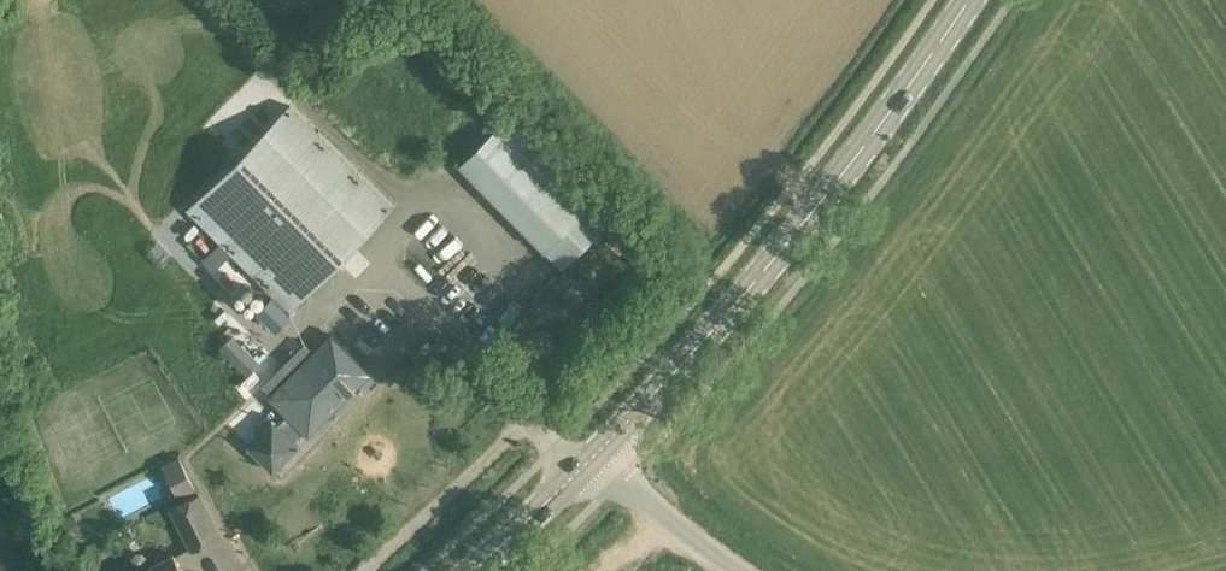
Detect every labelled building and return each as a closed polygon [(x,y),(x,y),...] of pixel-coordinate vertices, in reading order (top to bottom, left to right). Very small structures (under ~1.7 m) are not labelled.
[(458,163),(544,249),(596,197),(511,111),(458,163)] [(225,249),(271,294),(258,308),(276,325),(394,205),(324,136),(274,187),(266,178),(258,186),(233,162),(198,198),(237,237),(225,249)] [(259,432),(246,445),(272,470),(298,445),(294,442),(305,431),(328,408),(331,411),(369,373),(331,334),(269,396),(277,404),(287,414),(277,425),(265,412),(252,425),(259,432)] [(220,348),(247,375),(259,362),(232,335),(220,348)] [(179,457),(165,464),(182,497),(196,489),(179,457)] [(221,536),(199,493),(170,508),(192,550),(221,536)] [(81,528),(75,514),(64,518),(69,532),(81,528)] [(174,553),(140,570),(183,570),(174,553)]
